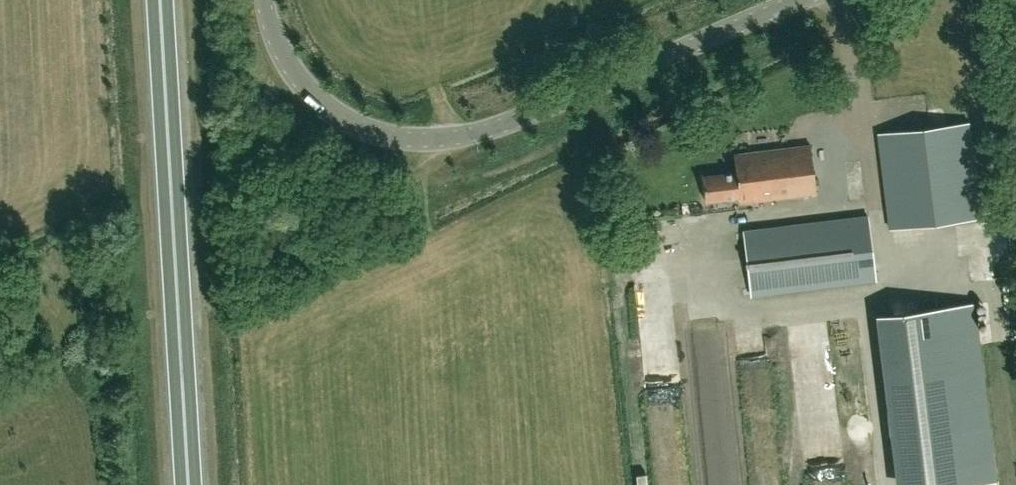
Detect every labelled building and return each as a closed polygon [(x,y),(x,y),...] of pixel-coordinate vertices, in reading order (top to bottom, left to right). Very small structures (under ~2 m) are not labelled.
[(890,228),(979,217),(968,122),(878,133),(890,228)] [(816,193),(817,193),(812,145),(735,154),(737,171),(703,175),(706,200),(740,196),(740,201),(816,192),(816,193)] [(752,294),(876,279),(868,216),(744,231),(752,294)] [(875,315),(896,484),(960,484),(997,480),(974,303),(875,315)]
